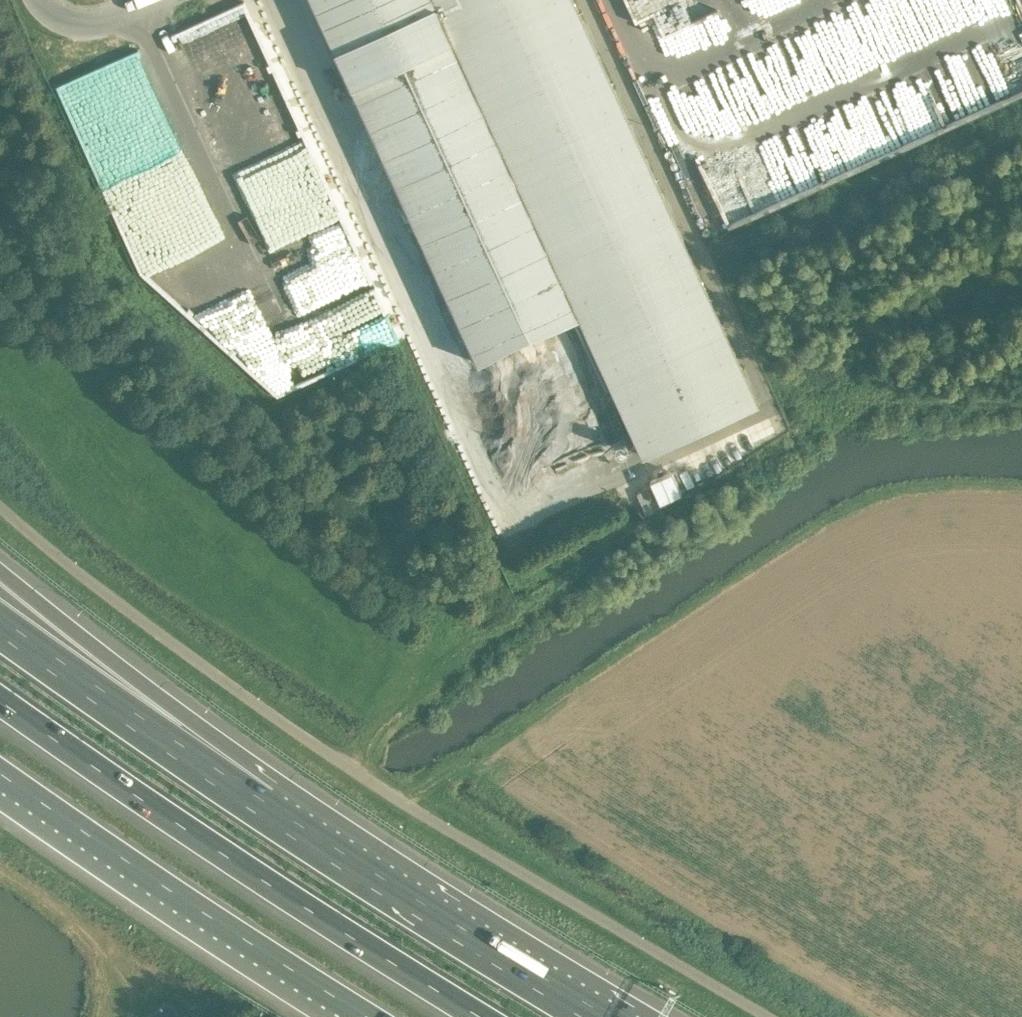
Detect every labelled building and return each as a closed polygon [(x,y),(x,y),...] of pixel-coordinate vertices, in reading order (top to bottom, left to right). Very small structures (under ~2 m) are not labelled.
[(478,364),(579,317),(643,455),(757,402),(573,0),(311,0),(478,364)]
